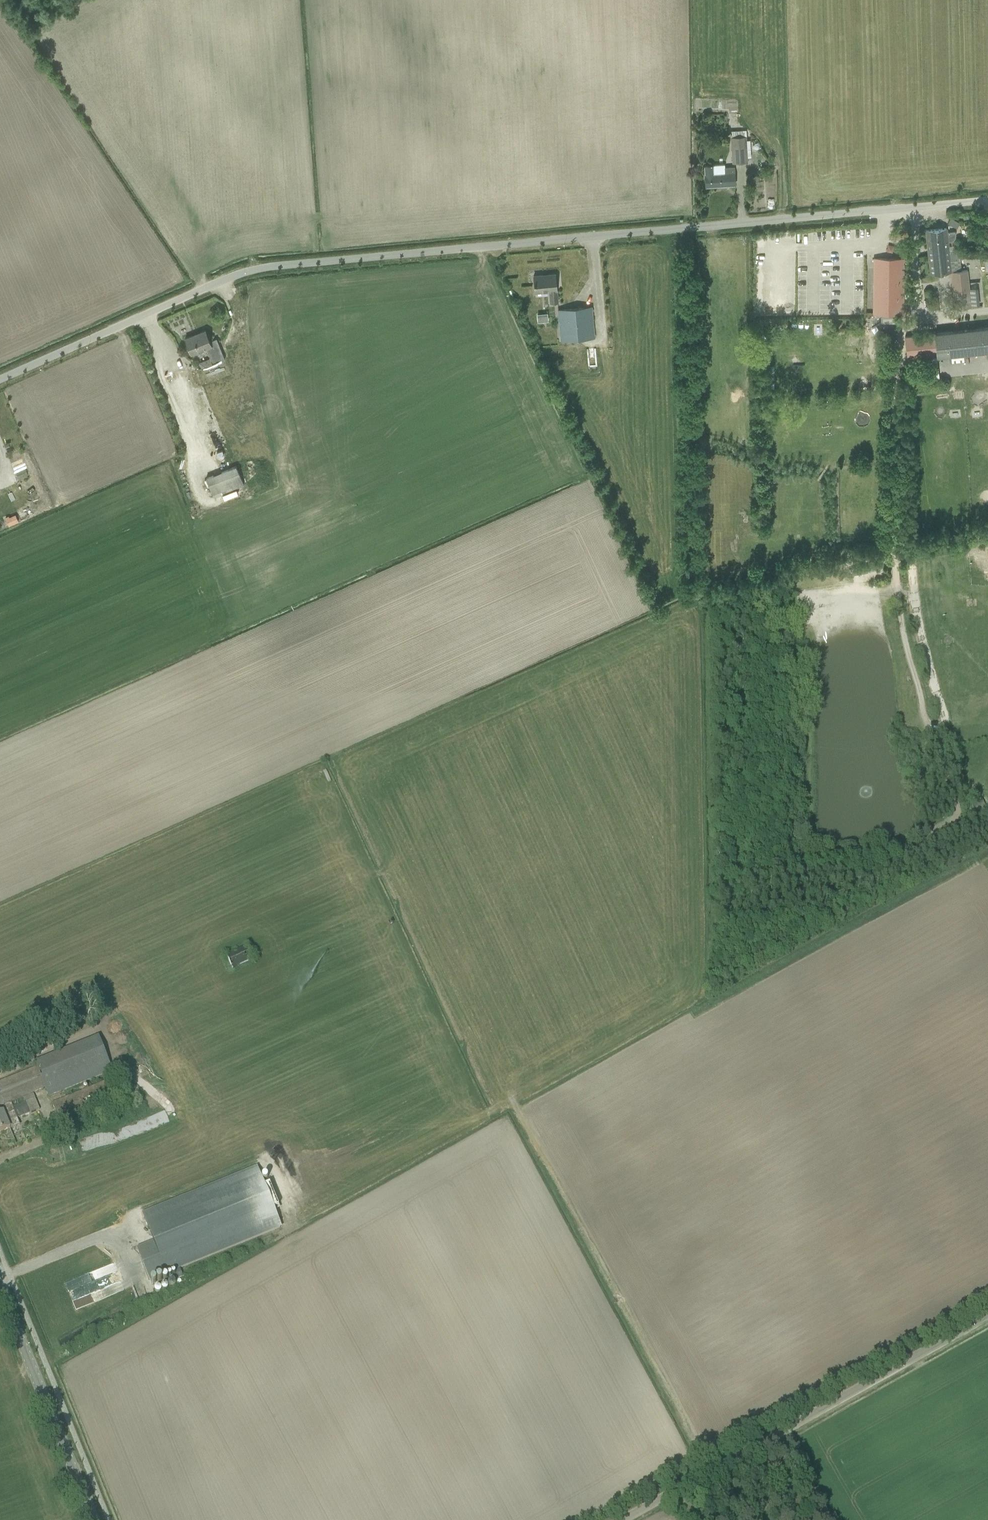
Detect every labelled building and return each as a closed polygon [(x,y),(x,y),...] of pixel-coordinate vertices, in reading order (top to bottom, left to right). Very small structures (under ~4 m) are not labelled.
[(730,131),(732,163),(747,162),(745,130),(730,131)] [(704,165),(705,177),(705,187),(735,185),(734,167),(724,167),(724,164),(713,165),(704,165)] [(950,218),(947,223),(952,226),(955,220),(950,218)] [(960,259),(959,250),(949,251),(948,241),(950,241),(952,240),(953,239),(955,237),(955,235),(955,232),(947,232),(946,228),(925,230),(926,240),(927,249),(930,274),(947,272),(948,277),(951,277),(951,279),(954,309),(971,307),(968,270),(951,272),(949,260),(960,259)] [(873,268),(873,314),(903,314),(903,268),(904,258),(873,258),(873,268)] [(535,292),(549,290),(550,303),(558,302),(556,290),(557,290),(555,274),(548,274),(548,276),(543,276),(542,275),(533,276),(535,292)] [(592,307),(558,310),(559,320),(560,334),(594,331),(592,317),(592,307)] [(935,333),(937,355),(987,350),(987,328),(935,333)] [(193,335),(185,338),(191,354),(206,348),(212,363),(225,359),(216,338),(210,341),(205,330),(198,333),(198,334),(194,336),(193,335)] [(935,333),(905,337),(907,358),(937,355),(935,333)] [(231,452),(222,456),(227,469),(236,465),(231,452)] [(9,516),(6,517),(9,525),(18,521),(15,515),(9,517),(9,516)] [(850,573),(866,571),(865,564),(849,566),(850,573)] [(226,955),(232,968),(250,961),(244,947),(226,955)] [(0,1082),(0,1105),(0,1106),(3,1105),(7,1114),(4,1115),(3,1112),(0,1113),(0,1132),(9,1128),(9,1129),(16,1127),(13,1120),(39,1110),(32,1093),(45,1088),(49,1096),(109,1072),(96,1038),(35,1063),(37,1067),(0,1082)] [(52,1102),(60,1122),(118,1098),(111,1079),(52,1102)] [(257,1167),(255,1167),(143,1213),(155,1241),(136,1248),(150,1281),(280,1229),(282,1228),(275,1211),(281,1208),(270,1181),(263,1183),(257,1167)] [(115,1263),(64,1281),(74,1308),(124,1290),(115,1263)]
